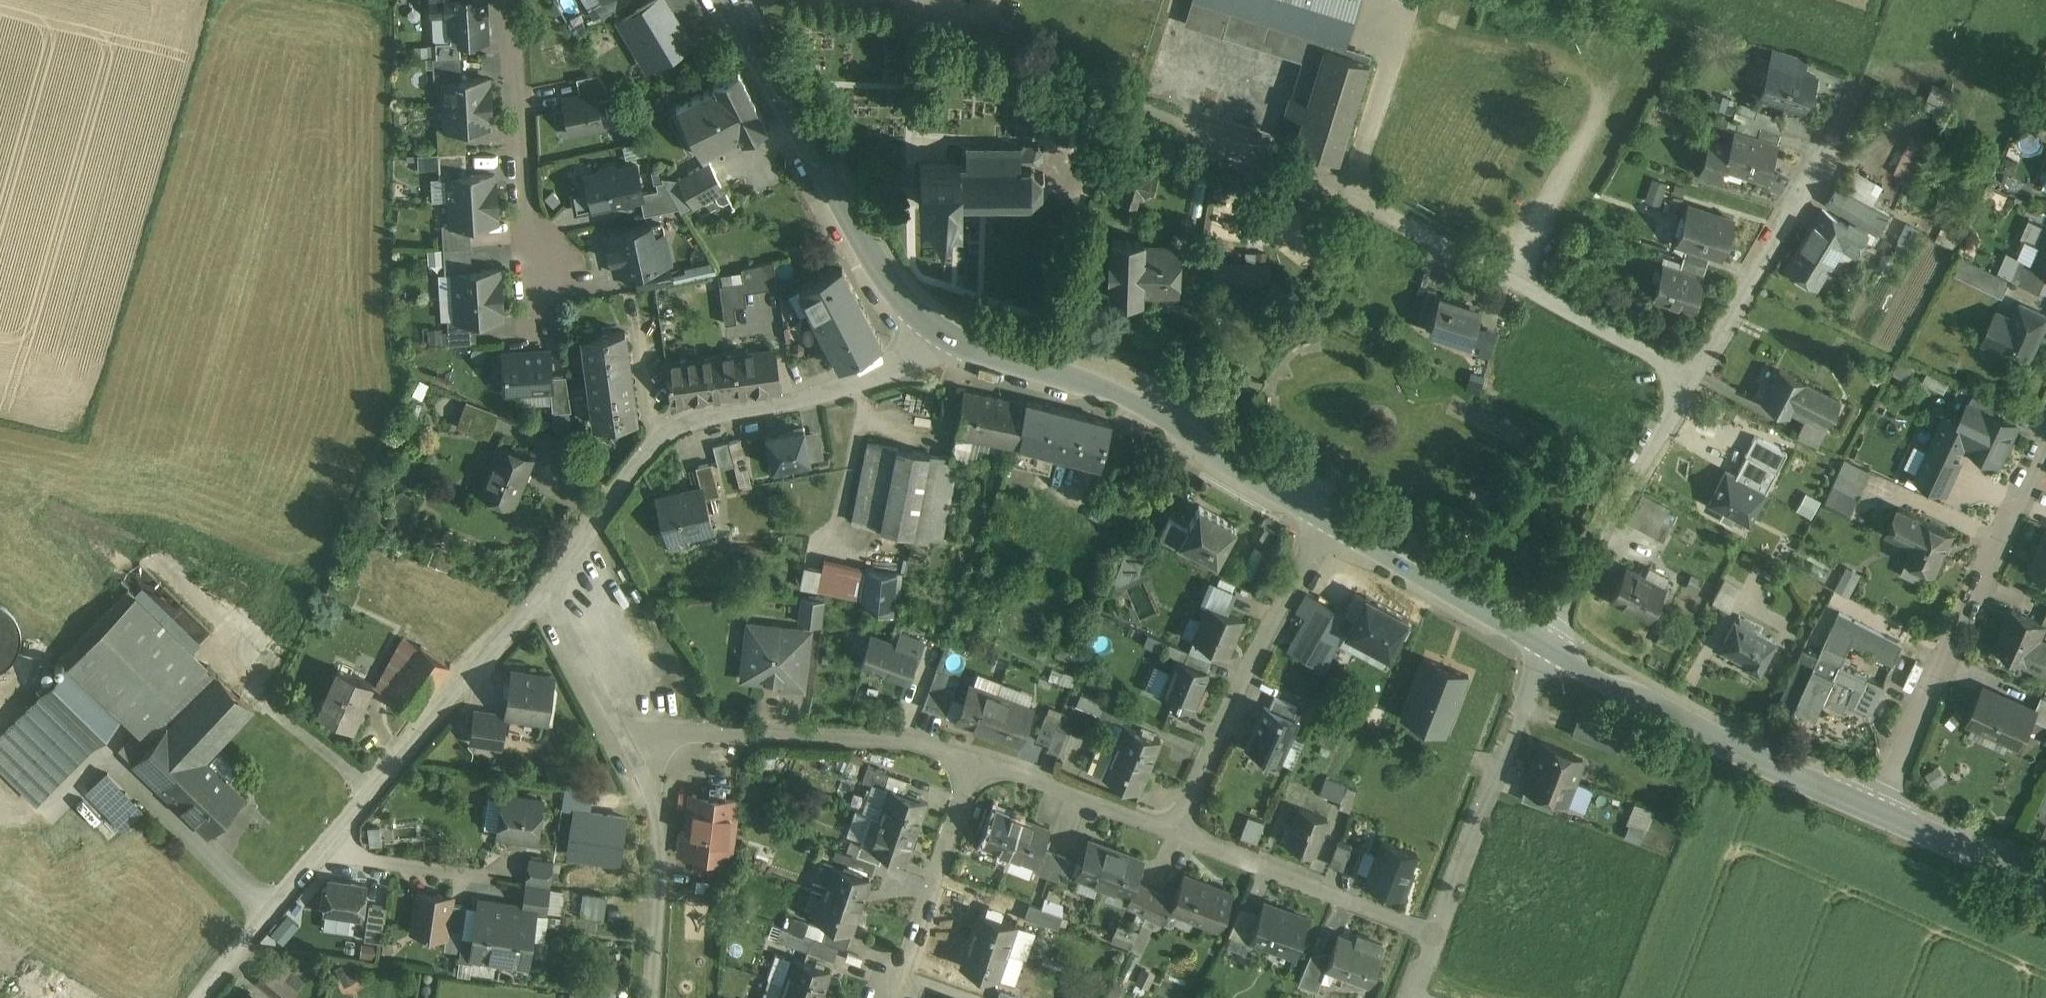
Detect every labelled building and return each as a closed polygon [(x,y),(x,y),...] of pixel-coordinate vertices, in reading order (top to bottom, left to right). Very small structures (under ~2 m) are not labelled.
[(432,14),(447,14),(451,17),(452,41),(461,41),(488,39),(486,0),(432,0),(432,14)] [(594,5),(601,17),(611,11),(605,0),(602,0),(594,5)] [(611,11),(629,0),(605,0),(611,11)] [(698,46),(678,0),(649,0),(619,13),(644,70),(698,46)] [(1187,19),(1262,41),(1267,23),(1310,35),(1310,33),(1326,38),(1324,47),(1341,52),(1343,45),(1357,0),(1193,0),(1187,19)] [(1310,35),(1267,23),(1262,41),(1304,54),(1310,35)] [(461,41),(452,41),(437,41),(437,56),(461,55),(461,41)] [(1341,52),(1324,47),(1323,49),(1324,50),(1308,102),(1291,96),(1287,111),(1304,116),(1297,141),(1293,140),(1293,142),(1338,156),(1339,155),(1337,154),(1364,63),(1368,64),(1371,54),(1343,45),(1341,52)] [(437,56),(433,57),(435,81),(444,81),(444,79),(462,78),(461,55),(437,56)] [(1816,76),(1776,63),(1765,97),(1805,110),(1816,76)] [(711,88),(677,105),(702,155),(736,138),(738,140),(762,128),(750,104),(754,102),(749,92),(745,95),(733,72),(709,84),(711,88)] [(599,73),(577,77),(581,94),(596,91),(598,99),(613,96),(599,73)] [(462,78),(444,79),(444,81),(446,104),(492,101),(491,85),(489,85),(488,77),(462,78)] [(1937,83),(1929,105),(1940,110),(1948,88),(1937,83)] [(581,94),(564,98),(571,133),(604,126),(598,99),(596,91),(581,94)] [(492,101),(446,104),(447,127),(447,128),(465,127),(491,126),(491,118),(492,118),(492,101)] [(1785,119),(1757,110),(1753,124),(1781,133),(1785,119)] [(1781,133),(1753,124),(1749,136),(1777,144),(1781,133)] [(465,127),(447,128),(447,127),(437,127),(439,152),(466,151),(465,127)] [(1749,136),(1734,131),(1729,146),(1723,167),(1724,167),(1766,180),(1777,144),(1749,136)] [(1913,137),(1895,172),(1912,181),(1930,146),(1913,137)] [(1729,146),(1710,140),(1700,172),(1720,179),(1724,167),(1723,167),(1729,146)] [(1020,146),(1005,146),(1005,142),(1001,142),(1001,146),(988,145),(988,142),(984,142),(984,145),(968,145),(965,142),(962,144),(966,149),(966,162),(920,162),(920,203),(961,203),(961,200),(965,200),(965,204),(969,204),(969,200),(982,200),(982,204),(986,204),(986,200),(999,200),(999,204),(1003,204),(1003,200),(1015,200),(1015,204),(1019,204),(1019,200),(1029,200),(1030,204),(1034,203),(1033,199),(1041,191),(1045,193),(1046,190),(1043,188),(1043,177),(1046,175),(1044,172),(1041,173),(1033,166),(1034,164),(1038,164),(1043,159),(1045,161),(1047,158),(1044,156),(1043,152),(1046,151),(1046,149),(1043,149),(1039,146),(1040,143),(1038,142),(1037,145),(1027,145),(1024,142),(1020,146)] [(466,151),(439,152),(440,177),(450,176),(450,175),(468,174),(466,151)] [(1152,170),(1148,169),(1151,158),(1135,153),(1132,164),(1128,163),(1128,164),(1126,164),(1125,167),(1119,166),(1115,182),(1120,184),(1119,187),(1121,188),(1121,190),(1124,191),(1121,201),(1138,206),(1141,195),(1145,196),(1145,195),(1147,195),(1148,192),(1154,193),(1158,177),(1152,175),(1154,172),(1152,171),(1152,170)] [(710,160),(678,177),(694,207),(726,189),(710,160)] [(636,164),(618,168),(613,165),(603,167),(600,172),(588,175),(588,174),(586,175),(587,176),(590,190),(574,193),(578,210),(593,207),(594,207),(595,207),(595,206),(641,197),(643,196),(643,197),(644,196),(644,195),(643,195),(643,192),(637,165),(637,164),(636,164)] [(1884,185),(1855,172),(1847,189),(1876,202),(1884,185)] [(468,174),(450,175),(450,176),(451,200),(497,197),(496,181),(494,181),(494,173),(468,174)] [(1662,203),(1669,181),(1654,176),(1647,198),(1662,203)] [(664,180),(657,182),(658,188),(643,192),(643,195),(644,195),(644,196),(643,197),(643,196),(641,197),(645,214),(680,206),(664,180)] [(1890,215),(1840,190),(1829,211),(1879,237),(1890,215)] [(497,197),(451,200),(452,223),(452,224),(470,223),(497,221),(496,213),(498,213),(497,197)] [(1704,210),(1688,205),(1676,243),(1710,254),(1722,257),(1734,220),(1733,219),(1732,221),(1704,212),(1704,210)] [(1855,229),(1825,211),(1793,264),(1824,282),(1855,229)] [(2022,240),(2038,247),(2045,229),(2030,221),(2022,240)] [(470,223),(452,224),(452,223),(443,223),(444,248),(472,247),(470,223)] [(662,223),(609,234),(612,248),(610,248),(612,260),(614,259),(617,273),(635,269),(670,262),(662,223)] [(2033,264),(2045,270),(2045,235),(2033,263),(2033,264)] [(1145,238),(1113,237),(1112,257),(1110,257),(1109,276),(1112,276),(1111,296),(1143,297),(1144,291),(1178,292),(1179,245),(1145,244),(1145,238)] [(1710,254),(1687,246),(1683,257),(1707,265),(1710,254)] [(472,247),(444,248),(445,273),(455,272),(455,271),(473,270),(472,247)] [(1707,265),(1683,257),(1680,270),(1703,277),(1707,265)] [(2021,257),(2011,278),(2040,293),(2045,280),(2045,270),(2033,264),(2033,263),(2021,257)] [(774,260),(742,267),(743,280),(732,282),(735,306),(747,304),(745,291),(778,286),(774,260)] [(2010,281),(1968,261),(1960,277),(2002,297),(2010,281)] [(670,262),(635,269),(639,289),(674,281),(670,262)] [(1680,270),(1664,265),(1653,298),(1693,311),(1703,277),(1680,270)] [(862,301),(843,266),(800,288),(829,345),(825,348),(832,360),(836,358),(839,365),(883,342),(864,306),(866,305),(863,300),(862,301)] [(473,270),(455,271),(455,272),(457,295),(502,293),(501,277),(500,277),(499,269),(473,270)] [(732,282),(720,284),(725,323),(737,321),(735,306),(732,282)] [(502,293),(457,295),(458,319),(476,319),(502,317),(502,309),(503,309),(502,293)] [(1479,309),(1441,297),(1431,329),(1469,341),(1479,309)] [(2023,306),(2016,320),(1998,312),(1985,341),(2028,362),(2045,324),(2045,317),(2023,306)] [(476,319),(458,319),(448,319),(449,344),(477,342),(476,319)] [(1486,328),(1478,353),(1491,357),(1498,332),(1486,328)] [(625,330),(584,336),(597,424),(637,418),(625,330)] [(550,350),(504,353),(506,392),(552,389),(552,388),(552,376),(550,350)] [(776,350),(666,364),(671,402),(781,388),(776,350)] [(1807,382),(1782,369),(1764,402),(1789,415),(1794,406),(1809,414),(1821,390),(1807,382)] [(572,411),(566,375),(552,376),(552,388),(552,389),(553,412),(572,411)] [(1027,403),(965,390),(957,430),(1019,443),(1019,442),(1027,403)] [(1841,400),(1822,390),(1809,414),(1798,437),(1818,446),(1841,400)] [(1999,404),(1975,393),(1970,405),(1989,414),(1990,411),(1994,413),(1999,404)] [(469,400),(459,424),(491,437),(501,413),(469,400)] [(1087,416),(1027,401),(1027,403),(1019,442),(1019,443),(1014,462),(1049,471),(1054,452),(1101,464),(1111,422),(1093,417),(1093,415),(1088,414),(1087,416)] [(1990,411),(1989,414),(1970,405),(1960,425),(1957,424),(1951,437),(1950,438),(2001,461),(2018,424),(1994,413),(1990,411)] [(1937,409),(1929,428),(1937,431),(1945,413),(1937,409)] [(1947,417),(1940,432),(1951,437),(1957,424),(1958,422),(1947,417)] [(804,428),(768,434),(775,474),(798,470),(797,462),(810,459),(804,428)] [(736,463),(730,440),(714,444),(720,467),(736,463)] [(929,453),(868,441),(852,521),(913,533),(929,453)] [(534,460),(499,446),(481,494),(515,508),(534,460)] [(1872,471),(1845,459),(1824,507),(1850,519),(1872,471)] [(711,461),(696,465),(702,486),(703,486),(705,496),(720,493),(711,461)] [(1767,492),(1727,471),(1710,504),(1724,511),(1720,518),(1731,524),(1735,517),(1750,525),(1767,492)] [(702,486),(657,498),(667,535),(685,531),(686,535),(714,528),(705,496),(703,486),(702,486)] [(1670,509),(1643,495),(1629,523),(1656,536),(1670,509)] [(1237,524),(1200,504),(1188,525),(1170,516),(1162,532),(1180,542),(1178,544),(1192,551),(1194,547),(1218,560),(1237,524)] [(1954,533),(1900,508),(1889,533),(1914,545),(1907,560),(1908,561),(1903,572),(1925,582),(1930,571),(1935,573),(1954,533)] [(2032,567),(2045,573),(2045,535),(2032,567)] [(436,544),(432,562),(448,566),(452,548),(436,544)] [(840,563),(825,560),(827,553),(826,553),(822,569),(818,590),(834,593),(840,563)] [(866,567),(840,563),(834,593),(863,599),(866,567)] [(822,569),(804,566),(800,586),(818,590),(822,569)] [(897,572),(868,569),(868,568),(866,567),(863,599),(863,602),(893,615),(897,572)] [(1848,568),(1838,591),(1851,598),(1862,575),(1848,568)] [(1664,589),(1626,569),(1610,598),(1635,612),(1635,613),(1643,618),(1644,616),(1648,619),(1664,589)] [(1745,589),(1728,580),(1714,605),(1731,614),(1745,589)] [(1318,599),(1308,593),(1297,612),(1307,617),(1318,599)] [(218,674),(136,595),(69,664),(123,716),(137,729),(119,748),(170,797),(205,760),(254,708),(218,674)] [(826,599),(802,596),(799,620),(823,623),(826,599)] [(1409,618),(1367,596),(1347,632),(1390,655),(1409,618)] [(1353,619),(1318,599),(1307,617),(1295,638),(1298,640),(1291,651),(1306,659),(1305,660),(1307,661),(1308,660),(1321,668),(1328,657),(1331,658),(1353,619)] [(1243,619),(1210,605),(1203,619),(1191,614),(1183,634),(1217,649),(1229,654),(1243,619)] [(2013,609),(1996,648),(2045,671),(2045,670),(2045,643),(2040,640),(2045,626),(2045,623),(2043,622),(2013,609)] [(1886,636),(1840,614),(1821,656),(1843,666),(1854,645),(1897,666),(1906,646),(1886,636)] [(1767,630),(1739,616),(1736,622),(1764,636),(1767,630)] [(1736,622),(1735,622),(1720,651),(1746,664),(1744,667),(1760,675),(1776,643),(1764,636),(1736,622)] [(810,630),(750,623),(744,677),(773,680),(774,674),(784,676),(783,688),(802,690),(810,630)] [(1913,633),(1892,623),(1886,636),(1906,646),(1913,633)] [(924,642),(901,634),(897,645),(917,652),(917,653),(919,654),(924,642)] [(897,645),(872,636),(862,664),(907,680),(917,653),(917,652),(897,645)] [(1217,649),(1195,640),(1190,652),(1212,661),(1217,649)] [(452,668),(421,647),(388,695),(419,716),(452,668)] [(1803,651),(1780,699),(1797,707),(1819,659),(1803,651)] [(1212,661),(1190,652),(1185,663),(1207,673),(1212,661)] [(1843,666),(1821,656),(1819,659),(1797,707),(1817,716),(1824,703),(1845,713),(1850,701),(1858,705),(1857,707),(1873,715),(1887,687),(1843,666)] [(1470,674),(1425,657),(1402,717),(1446,734),(1470,674)] [(1185,663),(1179,661),(1174,673),(1172,672),(1172,673),(1174,673),(1165,694),(1163,694),(1193,707),(1208,673),(1207,673),(1185,663)] [(123,716),(69,664),(40,694),(93,746),(123,716)] [(549,677),(524,673),(525,669),(515,668),(514,672),(513,671),(506,716),(547,722),(553,682),(549,677)] [(950,673),(937,668),(932,683),(944,688),(950,673)] [(337,669),(318,714),(336,721),(337,720),(350,725),(349,727),(351,727),(357,711),(359,712),(371,684),(337,669)] [(944,688),(932,683),(923,707),(935,712),(944,689),(944,688)] [(999,696),(971,685),(965,702),(954,698),(947,716),(985,731),(999,696)] [(2030,707),(1985,687),(1969,722),(2014,743),(2030,707)] [(956,694),(944,689),(935,712),(947,716),(954,698),(956,694)] [(93,746),(40,694),(23,711),(25,713),(75,762),(76,764),(93,746)] [(2042,695),(2032,717),(2045,724),(2045,697),(2042,695)] [(1032,708),(999,696),(985,731),(1018,743),(1032,708)] [(1297,707),(1275,697),(1269,709),(1292,719),(1297,707)] [(1269,709),(1265,707),(1264,708),(1265,709),(1255,731),(1254,731),(1248,745),(1280,760),(1297,721),(1292,719),(1269,709)] [(506,716),(475,712),(471,743),(502,747),(506,716)] [(1060,717),(1047,712),(1037,739),(1050,744),(1057,726),(1060,717)] [(25,713),(0,739),(0,757),(41,797),(75,762),(25,713)] [(1583,715),(1576,733),(1623,750),(1629,732),(1583,715)] [(1162,740),(1127,725),(1116,750),(1152,765),(1162,740)] [(1070,732),(1057,726),(1050,744),(1047,749),(1061,755),(1070,732)] [(1584,758),(1542,742),(1534,764),(1575,780),(1584,758)] [(1152,765),(1116,750),(1100,744),(1090,770),(1141,791),(1152,765)] [(243,797),(205,760),(170,797),(208,833),(243,797)] [(1575,780),(1534,764),(1525,787),(1560,800),(1566,803),(1575,780)] [(889,775),(869,767),(864,781),(884,788),(889,775)] [(108,773),(88,792),(116,821),(136,802),(108,773)] [(1348,786),(1327,779),(1321,794),(1342,801),(1348,786)] [(1359,791),(1348,786),(1342,801),(1340,808),(1351,812),(1359,791)] [(1560,800),(1526,787),(1522,798),(1555,811),(1560,800)] [(924,800),(888,788),(878,815),(914,828),(924,800)] [(543,801),(506,796),(502,817),(500,819),(498,835),(537,841),(543,801)] [(737,801),(693,797),(689,834),(683,833),(680,854),(730,859),(737,801)] [(1653,810),(1636,803),(1630,819),(1647,825),(1653,810)] [(1328,819),(1300,808),(1293,828),(1297,829),(1292,843),(1288,842),(1287,843),(1315,853),(1328,819)] [(1024,819),(998,809),(984,844),(1010,855),(1024,819)] [(572,813),(571,857),(624,858),(625,814),(572,813)] [(914,828),(878,815),(878,816),(871,813),(861,843),(884,851),(904,858),(910,841),(911,840),(912,839),(915,831),(915,829),(914,828)] [(1260,841),(1267,820),(1251,814),(1244,836),(1260,841)] [(1050,830),(1024,819),(1010,855),(1014,856),(1010,868),(1031,876),(1035,864),(1037,865),(1045,845),(1049,846),(1051,839),(1047,838),(1050,830)] [(1091,840),(1079,876),(1104,885),(1118,850),(1091,840)] [(1417,852),(1384,840),(1367,883),(1404,897),(1410,879),(1407,878),(1417,852)] [(1353,845),(1340,841),(1331,864),(1344,869),(1353,845)] [(884,851),(861,843),(857,854),(876,861),(881,862),(884,851)] [(1058,854),(1047,850),(1038,872),(1049,876),(1058,854)] [(1145,860),(1118,850),(1104,885),(1131,895),(1132,895),(1137,882),(1145,860)] [(857,854),(854,853),(849,866),(872,874),(876,861),(857,854)] [(1068,857),(1058,854),(1049,876),(1059,880),(1068,857)] [(1079,862),(1068,857),(1059,880),(1070,884),(1079,862)] [(554,862),(530,858),(527,882),(550,886),(554,862)] [(871,879),(835,867),(826,893),(861,905),(871,879)] [(1233,893),(1184,873),(1173,899),(1169,909),(1218,929),(1233,893)] [(367,885),(330,879),(329,885),(328,885),(323,888),(322,894),(326,899),(327,899),(325,911),(362,917),(367,885)] [(1158,892),(1137,882),(1132,895),(1131,895),(1127,904),(1148,913),(1158,892)] [(453,897),(419,892),(413,932),(424,934),(424,935),(427,936),(427,934),(447,937),(448,929),(452,904),(453,897)] [(606,895),(584,892),(582,912),(603,915),(606,895)] [(1158,892),(1148,913),(1164,921),(1169,909),(1173,899),(1158,892)] [(861,905),(826,893),(816,920),(852,932),(861,905)] [(536,909),(480,901),(475,938),(472,957),(473,957),(528,965),(536,909)] [(1309,917),(1265,901),(1261,913),(1252,939),(1253,940),(1296,955),(1309,917)] [(381,942),(387,906),(370,904),(365,939),(381,942)] [(467,906),(452,904),(448,929),(464,932),(467,906)] [(1053,912),(1030,904),(1025,917),(1048,925),(1053,912)] [(1261,913),(1242,907),(1230,934),(1252,943),(1253,940),(1252,939),(1261,913)] [(1017,925),(981,912),(972,939),(1008,951),(1017,925)] [(1063,915),(1053,912),(1048,925),(1058,928),(1063,915)] [(1140,929),(1118,921),(1115,932),(1135,939),(1140,929)] [(463,937),(464,932),(448,929),(447,937),(445,948),(461,951),(463,937)] [(850,937),(828,929),(824,940),(846,948),(850,937)] [(1367,937),(1364,943),(1340,934),(1329,960),(1327,966),(1369,983),(1385,944),(1367,937)] [(475,938),(463,937),(461,951),(459,961),(473,963),(473,957),(472,957),(475,938)] [(1008,951),(972,939),(962,965),(998,978),(1008,951)] [(1329,960),(1311,952),(1300,982),(1318,989),(1327,966),(1329,960)] [(832,969),(796,955),(786,983),(822,995),(832,969)] [(269,967),(259,979),(283,997),(290,997),(297,989),(269,967)] [(1144,968),(1139,981),(1151,985),(1156,972),(1144,968)] [(786,983),(780,997),(821,997),(822,995),(786,983)] [(250,990),(244,997),(260,997),(250,990)]
